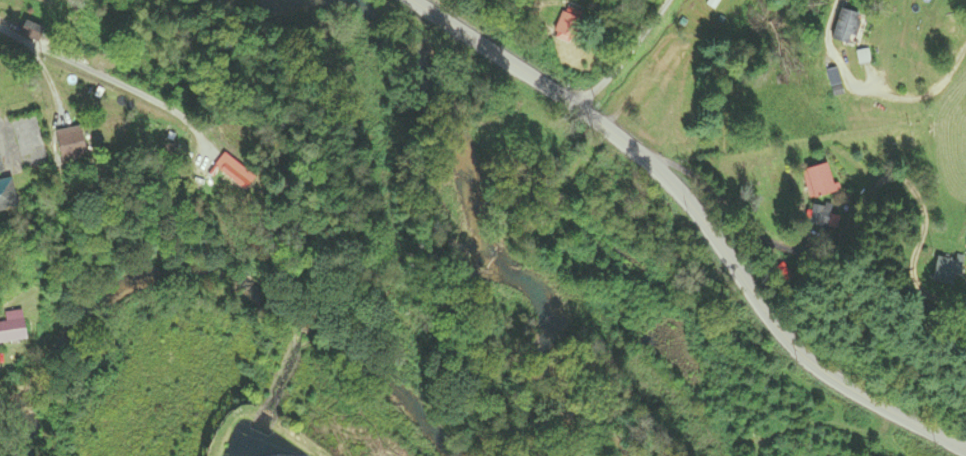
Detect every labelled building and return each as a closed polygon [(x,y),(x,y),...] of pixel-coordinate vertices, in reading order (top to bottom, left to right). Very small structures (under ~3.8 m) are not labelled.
[(718,12),(725,0),(710,0),(707,6),(718,12)] [(547,34),(561,46),(583,20),(569,9),(547,34)] [(849,47),(862,17),(843,10),(830,40),(849,47)] [(35,42),(42,28),(25,20),(18,33),(35,42)] [(832,67),(825,67),(827,86),(834,86),(832,67)] [(75,75),(61,69),(55,82),(70,88),(75,75)] [(59,158),(82,153),(78,132),(54,137),(59,158)] [(834,192),(827,163),(802,169),(809,198),(834,192)] [(13,208),(9,178),(0,179),(0,210),(13,208)] [(812,226),(829,226),(829,206),(812,206),(812,226)] [(959,275),(963,261),(936,254),(929,281),(951,287),(955,274),(959,275)] [(0,322),(0,342),(25,339),(21,309),(4,312),(5,322),(0,322)]
